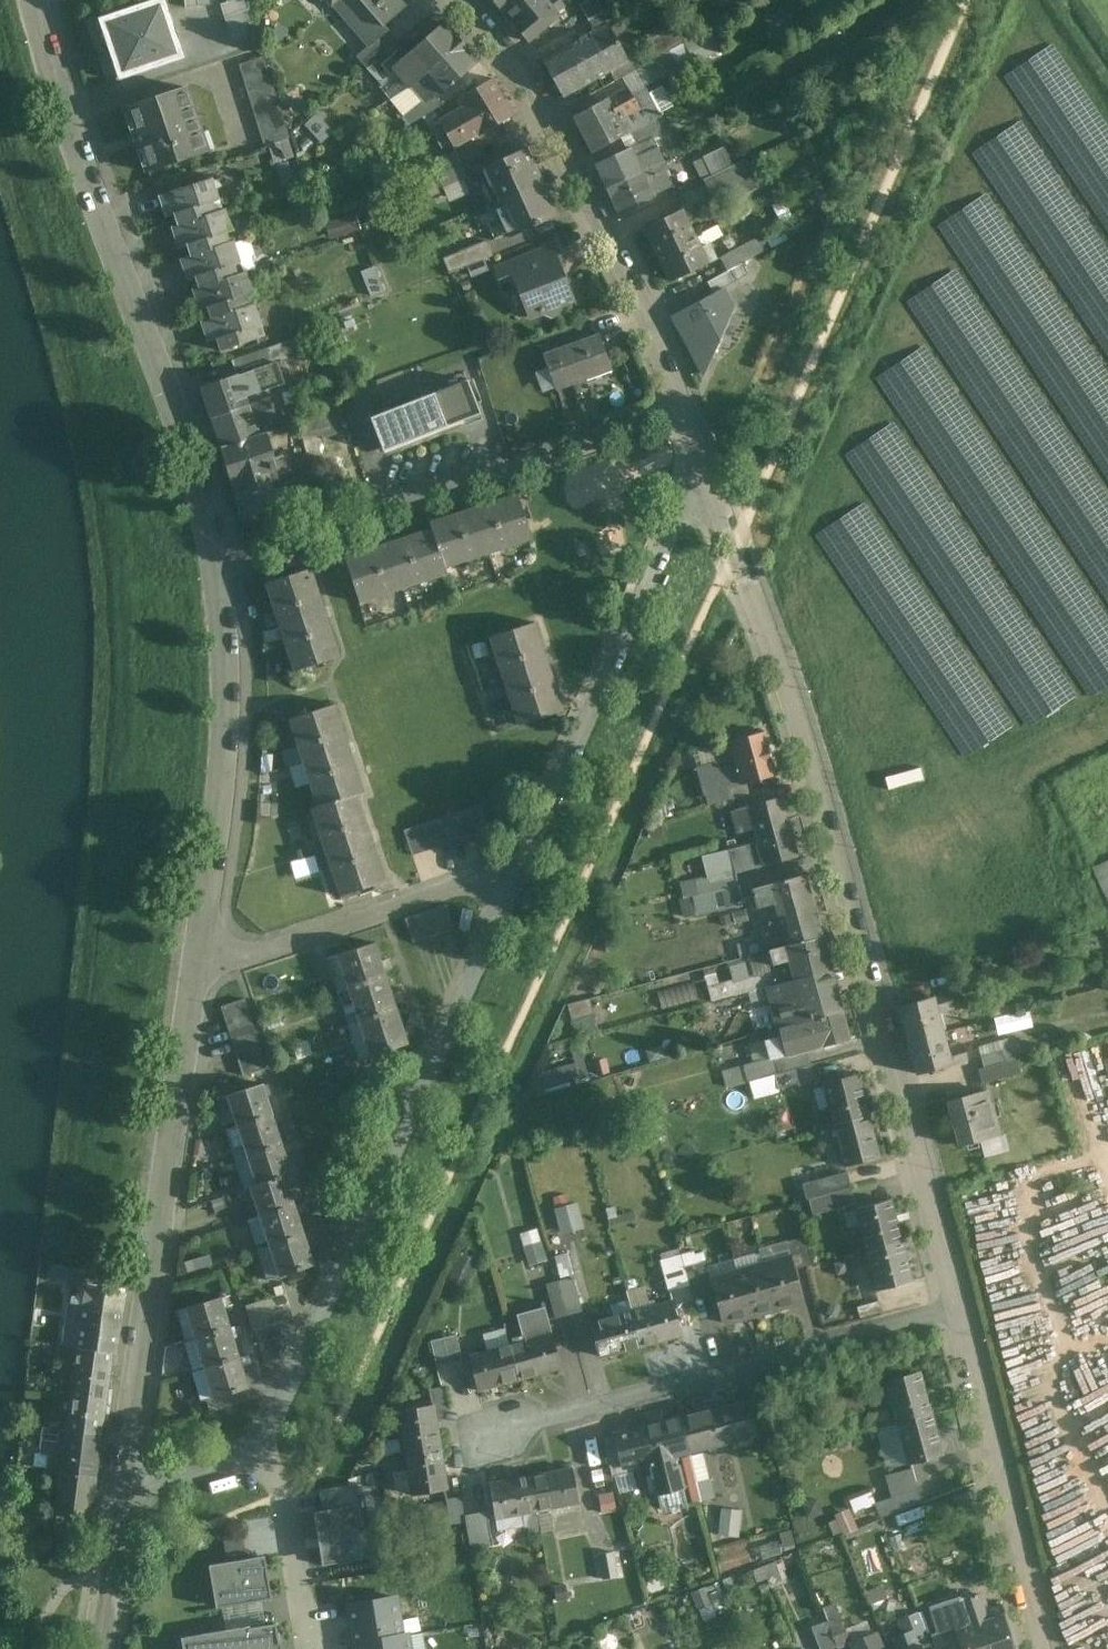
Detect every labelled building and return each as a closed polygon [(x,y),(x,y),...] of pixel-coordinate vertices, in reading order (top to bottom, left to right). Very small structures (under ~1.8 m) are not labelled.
[(147,3),(147,0),(96,17),(101,33),(104,31),(115,64),(112,65),(117,80),(185,58),(165,0),(155,0),(147,3)] [(220,4),(224,17),(250,9),(247,0),(234,0),(220,4)] [(329,0),(368,46),(369,47),(388,31),(389,30),(384,25),(406,6),(402,0),(325,0),(329,0)] [(504,13),(507,11),(516,22),(513,25),(529,42),(559,16),(557,13),(546,0),(492,0),(504,13)] [(570,0),(546,0),(557,13),(571,1),(570,0)] [(579,5),(588,21),(611,9),(619,4),(617,0),(588,0),(579,5)] [(250,9),(224,17),(228,29),(254,22),(250,9)] [(611,9),(588,21),(593,30),(609,21),(610,22),(616,19),(611,9)] [(786,10),(765,18),(773,39),(794,31),(786,10)] [(593,30),(543,58),(564,96),(631,59),(625,49),(633,44),(627,32),(618,37),(610,22),(609,21),(593,30)] [(254,22),(228,29),(232,42),(258,34),(254,22)] [(444,23),(408,55),(410,58),(425,74),(461,42),(444,23)] [(674,24),(643,42),(653,59),(669,51),(685,42),(674,24)] [(720,50),(708,30),(685,43),(694,60),(696,64),(720,50)] [(388,31),(369,47),(368,46),(356,56),(367,68),(397,41),(388,31)] [(461,42),(425,74),(438,90),(441,93),(478,61),(461,42)] [(685,42),(669,51),(677,67),(678,68),(694,60),(685,43),(685,42)] [(653,59),(643,65),(650,78),(651,81),(677,67),(669,51),(653,59)] [(290,138),(265,56),(239,64),(264,147),(290,138)] [(425,74),(410,58),(396,70),(411,87),(425,74)] [(643,65),(622,77),(628,87),(634,98),(647,90),(643,82),(650,78),(643,65)] [(438,90),(425,74),(411,87),(419,96),(424,102),(420,106),(421,107),(429,117),(443,105),(433,94),(438,90)] [(493,78),(459,99),(463,107),(439,121),(441,124),(452,143),(454,147),(479,133),(481,135),(503,122),(504,123),(510,119),(509,118),(515,114),(493,78)] [(185,85),(126,105),(147,170),(207,151),(185,85)] [(674,106),(663,86),(649,93),(660,113),(662,112),(674,106)] [(647,90),(634,98),(628,87),(573,117),(593,153),(630,133),(661,116),(664,114),(662,112),(660,113),(649,93),(647,90)] [(419,96),(409,104),(414,110),(411,112),(413,115),(421,107),(420,106),(424,102),(419,96)] [(319,112),(306,123),(321,141),(334,130),(319,112)] [(661,116),(630,133),(636,145),(651,138),(651,139),(669,130),(661,116)] [(441,124),(431,129),(442,149),(452,143),(441,124)] [(636,145),(631,147),(638,163),(658,154),(651,139),(651,138),(636,145)] [(724,146),(703,156),(712,175),(728,168),(733,165),(724,146)] [(527,147),(479,170),(494,204),(543,181),(527,147)] [(631,147),(597,163),(604,178),(602,179),(607,188),(642,171),(638,163),(631,147)] [(456,150),(431,161),(437,174),(462,163),(456,150)] [(759,188),(746,159),(733,165),(728,168),(741,196),(759,188)] [(462,163),(437,174),(444,187),(468,177),(462,163)] [(741,196),(728,168),(712,175),(704,179),(717,207),(741,196)] [(666,170),(645,179),(653,195),(672,186),(666,170)] [(642,171),(607,188),(610,196),(612,195),(619,210),(653,195),(645,179),(642,171)] [(212,177),(179,188),(183,199),(162,206),(165,216),(174,213),(177,224),(177,225),(192,220),(217,212),(216,211),(213,200),(219,198),(212,177)] [(543,181),(494,204),(510,237),(558,215),(543,181)] [(179,188),(158,195),(162,206),(183,199),(179,188)] [(217,212),(192,220),(195,230),(175,237),(179,248),(188,245),(191,254),(191,255),(201,252),(230,242),(230,241),(226,232),(233,230),(226,208),(216,211),(217,212)] [(682,209),(645,227),(658,254),(695,236),(682,209)] [(357,214),(329,220),(332,234),(360,228),(357,214)] [(192,220),(177,225),(177,224),(171,226),(175,237),(195,230),(192,220)] [(695,236),(658,254),(671,281),(708,263),(695,236)] [(756,237),(720,256),(728,271),(751,258),(763,252),(756,237)] [(230,242),(201,252),(205,261),(184,268),(187,279),(196,276),(199,287),(214,282),(238,274),(237,274),(234,263),(241,261),(234,240),(230,241),(230,242)] [(487,241),(444,258),(449,273),(493,256),(487,241)] [(557,245),(495,269),(503,290),(516,284),(525,306),(532,303),(537,304),(541,313),(543,312),(551,315),(558,313),(561,305),(574,300),(560,266),(564,264),(557,245)] [(201,252),(191,255),(191,254),(180,258),(184,268),(205,261),(201,252)] [(751,258),(728,271),(733,282),(757,269),(751,258)] [(368,293),(382,291),(378,268),(365,270),(368,293)] [(238,274),(214,282),(217,292),(197,299),(200,309),(208,307),(211,318),(222,314),(251,305),(251,304),(248,293),(253,292),(246,271),(237,274),(238,274)] [(214,282),(199,287),(193,289),(197,299),(217,292),(214,282)] [(723,289),(676,314),(688,337),(685,338),(704,375),(705,374),(734,310),(723,289)] [(251,305),(222,314),(226,324),(205,331),(208,342),(218,339),(221,350),(261,337),(257,326),(263,324),(255,303),(251,304),(251,305)] [(222,314),(211,318),(201,321),(205,331),(226,324),(222,314)] [(600,335),(544,354),(556,390),(612,371),(600,335)] [(296,339),(271,348),(274,357),(294,350),(296,339)] [(274,357),(271,348),(232,361),(238,377),(276,363),(274,357)] [(276,363),(238,377),(244,396),(283,383),(276,363)] [(238,377),(203,388),(215,425),(233,419),(228,404),(245,399),(244,396),(238,377)] [(468,380),(428,396),(441,429),(481,413),(468,380)] [(428,396),(371,418),(384,451),(441,429),(428,396)] [(245,399),(228,404),(233,419),(215,425),(222,447),(222,448),(258,436),(255,425),(248,407),(245,399)] [(270,399),(248,407),(255,425),(276,418),(270,399)] [(336,409),(298,422),(303,438),(314,437),(322,435),(323,439),(345,431),(336,409)] [(276,418),(255,425),(258,436),(268,432),(280,428),(276,418)] [(258,436),(222,448),(222,447),(221,448),(231,483),(233,483),(232,482),(274,468),(273,463),(277,461),(268,432),(258,436)] [(293,471),(289,458),(277,461),(273,463),(274,468),(277,477),(293,471)] [(277,477),(274,468),(232,482),(233,483),(243,516),(285,501),(277,477)] [(517,493),(428,522),(431,529),(345,557),(360,603),(446,575),(444,568),(532,540),(517,493)] [(313,568),(267,583),(295,669),(341,654),(313,568)] [(563,708),(533,621),(489,636),(518,723),(563,708)] [(363,790),(336,703),(289,717),(317,805),(311,807),(339,895),(385,881),(357,792),(363,790)] [(764,730),(730,740),(735,757),(696,768),(703,794),(705,793),(727,787),(776,773),(764,730)] [(727,787),(705,793),(708,805),(730,799),(727,787)] [(780,797),(732,810),(738,833),(755,829),(758,842),(758,843),(777,838),(773,822),(788,818),(782,796),(780,797)] [(482,803),(403,830),(411,854),(490,827),(482,803)] [(777,838),(758,843),(758,842),(728,850),(703,856),(709,877),(735,872),(735,874),(736,874),(798,856),(788,818),(773,822),(777,838)] [(1092,867),(1107,901),(1107,859),(1092,867)] [(709,877),(695,881),(698,894),(739,885),(736,874),(735,874),(735,872),(709,877)] [(804,874),(752,888),(757,908),(775,903),(778,913),(796,908),(794,900),(810,896),(804,874)] [(695,881),(680,884),(683,897),(692,896),(698,894),(695,881)] [(698,894),(692,896),(696,915),(743,904),(739,885),(698,894)] [(810,896),(794,900),(796,908),(778,913),(780,921),(762,926),(767,944),(785,940),(786,944),(820,935),(810,896)] [(456,927),(448,903),(433,908),(442,932),(456,927)] [(442,932),(433,908),(420,913),(428,936),(442,932)] [(428,936),(420,913),(407,917),(415,941),(428,936)] [(786,944),(768,949),(768,950),(749,955),(755,976),(736,981),(740,994),(768,986),(829,970),(820,936),(820,935),(786,944)] [(377,941),(340,953),(351,988),(388,975),(377,941)] [(829,970),(768,986),(771,999),(833,982),(830,970),(829,970)] [(388,975),(351,988),(362,1021),(399,1008),(388,975)] [(693,980),(656,990),(662,1009),(698,999),(693,980)] [(736,981),(707,988),(711,1001),(740,994),(736,981)] [(833,982),(771,999),(779,1028),(841,1011),(833,982)] [(950,992),(933,997),(938,1013),(955,1008),(950,992)] [(933,996),(899,1005),(908,1039),(942,1030),(938,1013),(933,997),(933,996)] [(244,1074),(268,1066),(247,997),(223,1004),(244,1074)] [(589,999),(570,1004),(575,1020),(593,1015),(589,999)] [(399,1008),(362,1021),(374,1055),(410,1042),(399,1008)] [(841,1011),(779,1028),(781,1035),(787,1055),(806,1050),(848,1038),(841,1011)] [(593,1015),(575,1020),(580,1036),(598,1031),(593,1015)] [(942,1030),(908,1039),(918,1074),(952,1065),(952,1064),(947,1048),(942,1030)] [(781,1035),(751,1043),(756,1061),(773,1056),(774,1059),(787,1055),(781,1035)] [(990,1081),(1025,1069),(1014,1036),(979,1048),(990,1081)] [(964,1043),(947,1048),(952,1064),(969,1059),(964,1043)] [(756,1061),(743,1065),(744,1068),(748,1082),(775,1075),(810,1065),(806,1050),(787,1055),(774,1059),(773,1056),(756,1061)] [(574,1064),(542,1073),(535,1090),(578,1078),(574,1064)] [(810,1065),(775,1075),(778,1088),(798,1083),(799,1086),(815,1082),(810,1065)] [(740,1067),(723,1071),(728,1087),(748,1082),(744,1068),(740,1069),(740,1067)] [(857,1073),(823,1082),(824,1086),(825,1085),(835,1124),(869,1114),(857,1073)] [(232,1092),(241,1124),(279,1113),(270,1081),(232,1092)] [(987,1090),(948,1100),(960,1145),(999,1134),(987,1090)] [(241,1124),(251,1156),(289,1145),(279,1113),(241,1124)] [(835,1124),(834,1124),(845,1165),(880,1155),(869,1114),(835,1124)] [(251,1156),(260,1187),(298,1176),(289,1145),(251,1156)] [(846,1170),(801,1182),(806,1199),(808,1199),(851,1187),(846,1170)] [(255,1191),(266,1223),(304,1210),(293,1178),(255,1191)] [(851,1187),(808,1199),(812,1214),(855,1203),(851,1187)] [(890,1198),(856,1207),(867,1249),(901,1240),(890,1198)] [(560,1233),(584,1229),(580,1202),(556,1206),(560,1233)] [(266,1223),(277,1255),(315,1241),(304,1210),(266,1223)] [(529,1265),(547,1260),(539,1228),(521,1233),(529,1265)] [(805,1235),(785,1240),(790,1257),(791,1256),(794,1269),(813,1264),(805,1235)] [(901,1240),(867,1249),(878,1288),(911,1280),(901,1240)] [(277,1255),(289,1286),(327,1273),(315,1241),(277,1255)] [(99,1247),(92,1247),(89,1268),(100,1270),(104,1246),(99,1245),(99,1247)] [(680,1253),(663,1258),(671,1289),(689,1284),(684,1266),(680,1253)] [(790,1257),(763,1264),(775,1309),(803,1301),(794,1269),(791,1256),(790,1257)] [(707,1259),(684,1266),(689,1284),(692,1294),(713,1288),(711,1279),(712,1278),(707,1259)] [(763,1264),(737,1271),(750,1316),(775,1309),(763,1264)] [(712,1278),(711,1279),(713,1288),(723,1323),(750,1316),(737,1271),(712,1278)] [(573,1277),(559,1281),(568,1314),(583,1310),(573,1277)] [(568,1314),(559,1281),(547,1284),(556,1317),(568,1314)] [(292,1312),(284,1288),(271,1293),(279,1317),(292,1312)] [(279,1317),(271,1293),(258,1298),(266,1321),(279,1317)] [(258,1298),(242,1304),(249,1327),(266,1321),(258,1298)] [(187,1311),(196,1342),(234,1330),(224,1299),(187,1311)] [(671,1299),(632,1310),(641,1344),(680,1333),(671,1299)] [(879,1300),(858,1306),(860,1316),(882,1310),(879,1300)] [(122,1311),(84,1305),(78,1348),(110,1352),(109,1353),(112,1353),(112,1352),(113,1353),(116,1353),(122,1311)] [(542,1307),(517,1314),(525,1340),(549,1333),(542,1307)] [(632,1310),(591,1321),(600,1355),(641,1344),(632,1310)] [(196,1342),(206,1372),(244,1360),(234,1330),(196,1342)] [(525,1340),(510,1344),(519,1377),(558,1367),(549,1333),(525,1340)] [(457,1335),(431,1341),(438,1367),(463,1361),(457,1335)] [(510,1344),(468,1355),(477,1389),(519,1377),(510,1344)] [(110,1352),(78,1348),(67,1430),(101,1434),(110,1364),(108,1364),(109,1353),(110,1352)] [(903,1354),(880,1361),(883,1373),(907,1366),(903,1354)] [(206,1372),(216,1403),(253,1391),(244,1360),(206,1372)] [(919,1372),(886,1381),(898,1422),(930,1413),(919,1372)] [(444,1386),(430,1388),(433,1404),(434,1413),(435,1413),(450,1409),(444,1386)] [(750,1399),(681,1416),(690,1451),(759,1434),(750,1399)] [(433,1404),(399,1410),(405,1452),(441,1447),(435,1413),(434,1413),(433,1404)] [(930,1413),(898,1422),(909,1463),(942,1454),(930,1413)] [(681,1416),(639,1427),(648,1462),(649,1461),(657,1494),(684,1487),(676,1454),(690,1451),(681,1416)] [(101,1434),(67,1430),(61,1430),(61,1435),(66,1436),(64,1454),(61,1472),(95,1477),(101,1434)] [(441,1447),(405,1452),(412,1495),(448,1489),(441,1447)] [(64,1454),(51,1452),(49,1470),(61,1473),(61,1472),(64,1454)] [(912,1468),(886,1475),(892,1496),(918,1489),(912,1468)] [(572,1469),(531,1476),(537,1511),(578,1504),(572,1469)] [(95,1477),(61,1472),(61,1473),(56,1512),(89,1518),(95,1477)] [(531,1476),(490,1483),(496,1518),(537,1511),(531,1476)] [(711,1478),(697,1481),(702,1500),(715,1496),(711,1478)] [(307,1506),(317,1572),(382,1562),(371,1496),(307,1506)] [(460,1497),(446,1499),(449,1516),(450,1524),(466,1522),(461,1496),(460,1497)] [(446,1499),(432,1501),(436,1519),(449,1516),(446,1499)] [(722,1507),(720,1535),(740,1536),(742,1508),(722,1507)] [(488,1511),(465,1516),(471,1549),(494,1545),(488,1511)] [(89,1518),(56,1512),(53,1532),(87,1536),(89,1518)] [(613,1551),(597,1554),(602,1578),(617,1575),(613,1551)] [(209,1568),(215,1606),(272,1596),(265,1558),(209,1568)] [(981,1595),(950,1605),(959,1630),(989,1621),(981,1595)] [(396,1597),(349,1605),(355,1644),(403,1636),(402,1635),(396,1597)] [(228,1605),(232,1626),(267,1621),(264,1599),(228,1605)] [(898,1620),(902,1634),(892,1637),(897,1648),(922,1648),(921,1646),(929,1642),(918,1612),(898,1620)] [(959,1630),(963,1642),(965,1648),(1013,1648),(1002,1617),(989,1621),(959,1630)] [(842,1620),(828,1625),(837,1647),(850,1642),(842,1620)] [(867,1620),(849,1627),(854,1638),(872,1630),(867,1620)] [(812,1627),(820,1648),(832,1648),(837,1647),(828,1625),(826,1622),(812,1627)] [(183,1639),(185,1648),(275,1648),(275,1645),(280,1644),(277,1623),(183,1639)] [(852,1640),(855,1648),(881,1648),(874,1631),(852,1640)] [(402,1635),(403,1636),(355,1644),(356,1648),(410,1648),(408,1634),(402,1635)]
